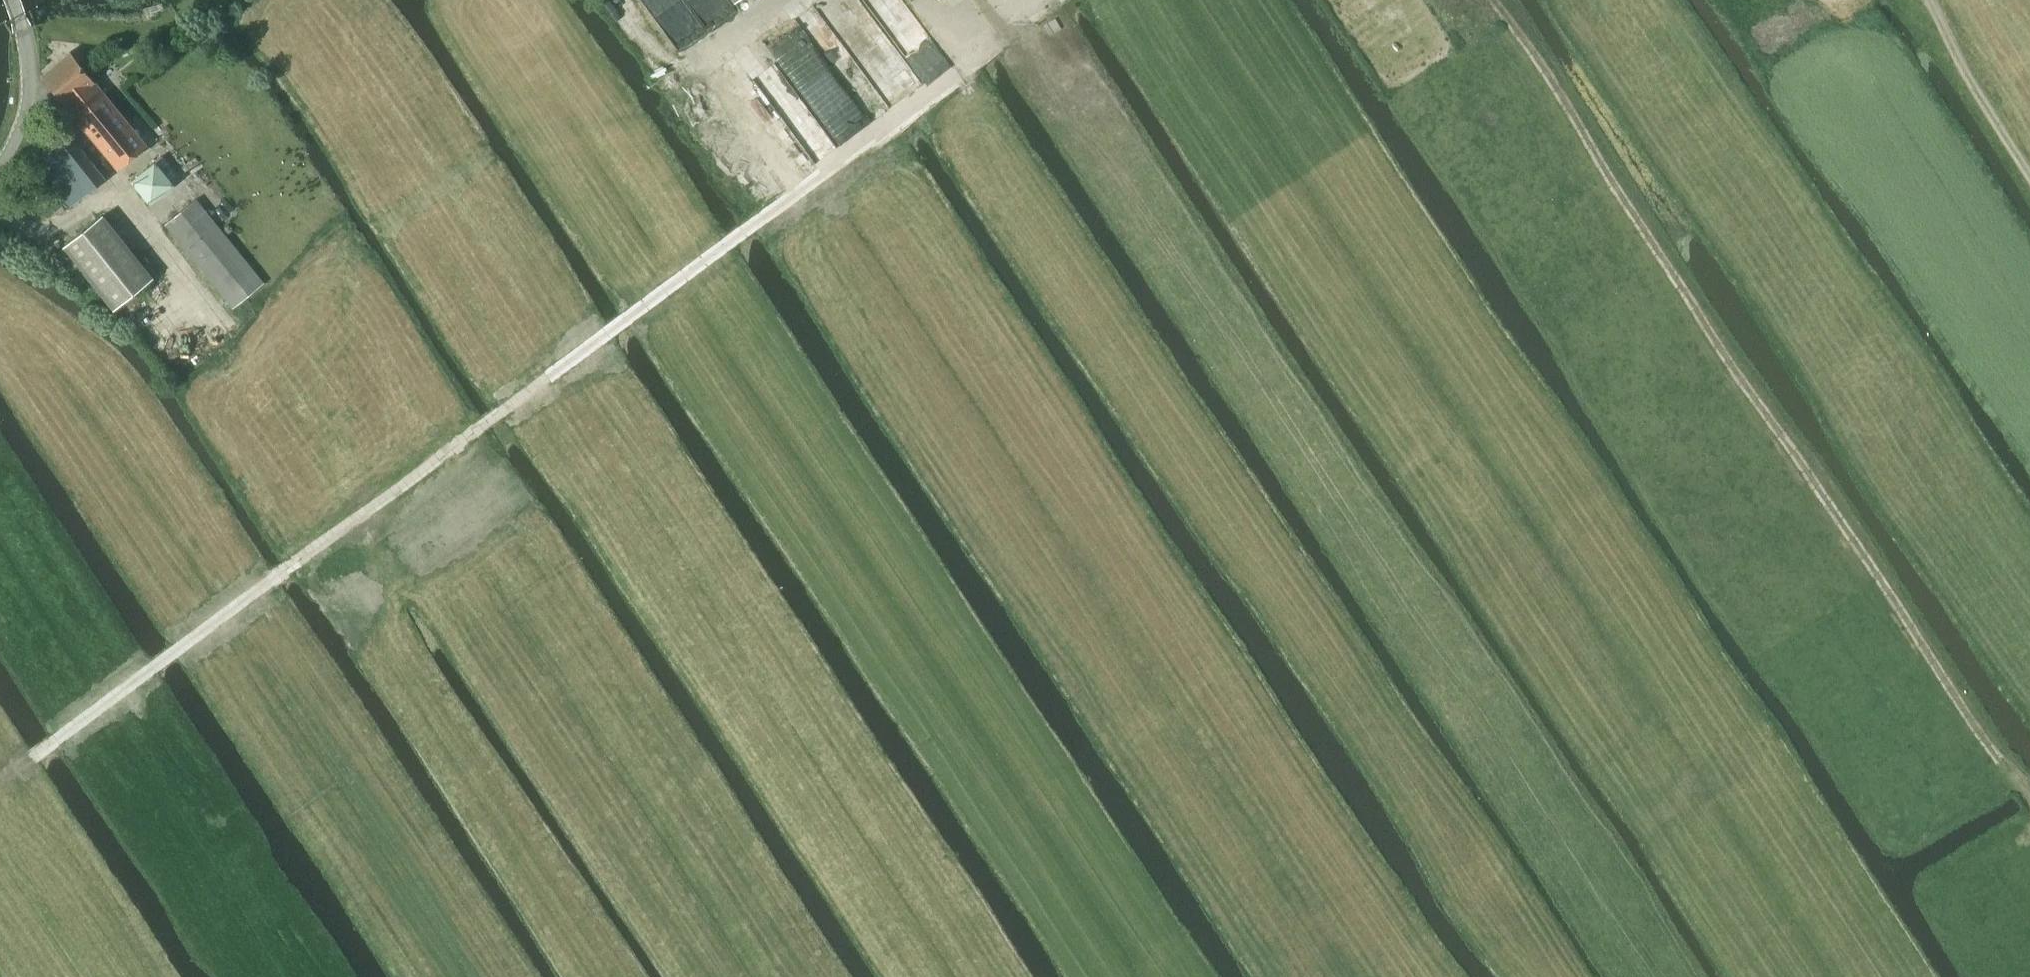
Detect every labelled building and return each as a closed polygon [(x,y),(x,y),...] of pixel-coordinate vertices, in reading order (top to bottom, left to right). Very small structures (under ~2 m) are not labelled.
[(117,170),(145,147),(70,53),(41,75),(117,170)] [(45,177),(70,207),(105,179),(67,133),(41,154),(54,170),(45,177)] [(233,308),(262,285),(194,200),(165,223),(233,308)] [(113,310),(151,280),(102,217),(63,248),(113,310)]
